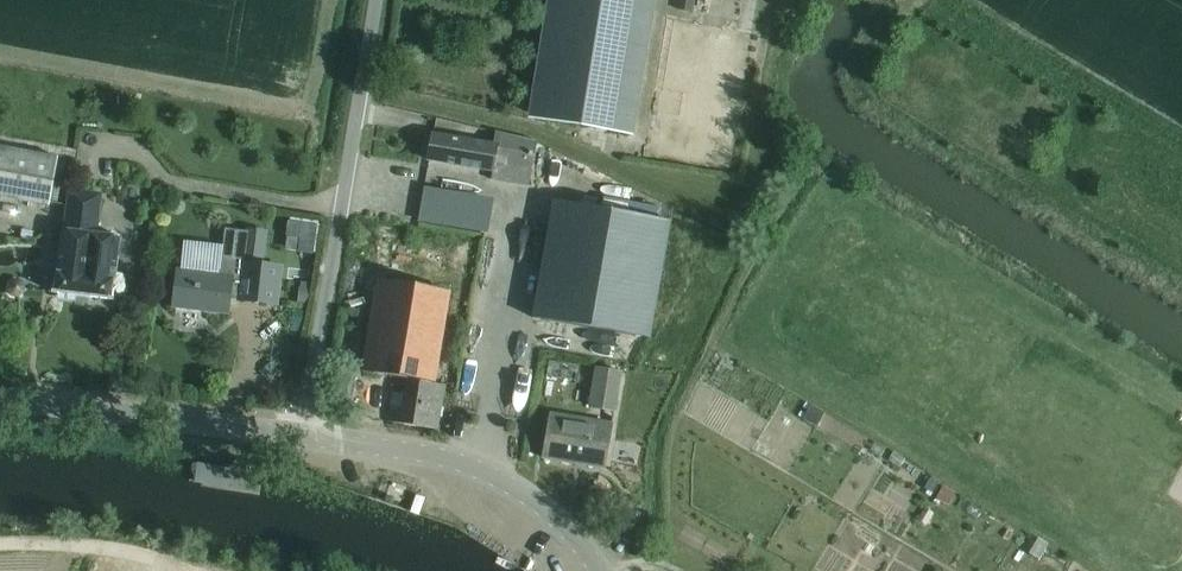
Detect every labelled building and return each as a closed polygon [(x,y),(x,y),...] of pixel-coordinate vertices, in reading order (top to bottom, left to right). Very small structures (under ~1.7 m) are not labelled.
[(649,11),(651,0),(551,0),(532,117),(629,133),(649,11)] [(492,170),(493,166),(495,153),(507,155),(504,167),(530,171),(536,140),(495,131),(493,144),(432,133),(427,160),(492,170)] [(56,166),(58,156),(0,146),(0,196),(49,204),(56,166)] [(65,218),(63,230),(93,234),(96,234),(98,219),(102,194),(71,190),(69,189),(68,189),(66,213),(65,214),(65,218)] [(670,220),(552,199),(532,316),(649,337),(670,220)] [(287,221),(285,236),(299,238),(297,252),(312,254),(316,225),(287,221)] [(173,305),(227,312),(229,294),(239,295),(238,298),(276,303),(281,265),(261,263),(265,230),(247,228),(247,231),(226,229),(220,275),(177,269),(173,305)] [(60,246),(53,291),(79,295),(80,287),(84,259),(90,260),(90,259),(92,244),(93,234),(63,230),(62,230),(60,246)] [(80,287),(79,295),(112,299),(119,238),(96,234),(93,234),(92,244),(90,259),(90,260),(84,259),(80,287)] [(376,278),(361,371),(406,378),(404,394),(401,411),(389,409),(388,421),(437,428),(438,424),(444,386),(435,385),(435,383),(450,289),(376,278)] [(298,287),(297,302),(308,303),(309,289),(308,288),(299,288),(298,287)] [(294,307),(292,324),(301,325),(304,309),(294,307)] [(588,405),(613,409),(619,371),(595,368),(588,405)] [(550,414),(542,456),(602,466),(609,424),(550,414)] [(244,468),(238,467),(197,460),(194,480),(257,491),(260,471),(244,468)] [(931,476),(926,486),(933,490),(938,480),(931,476)] [(943,484),(936,496),(948,502),(955,491),(943,484)]
